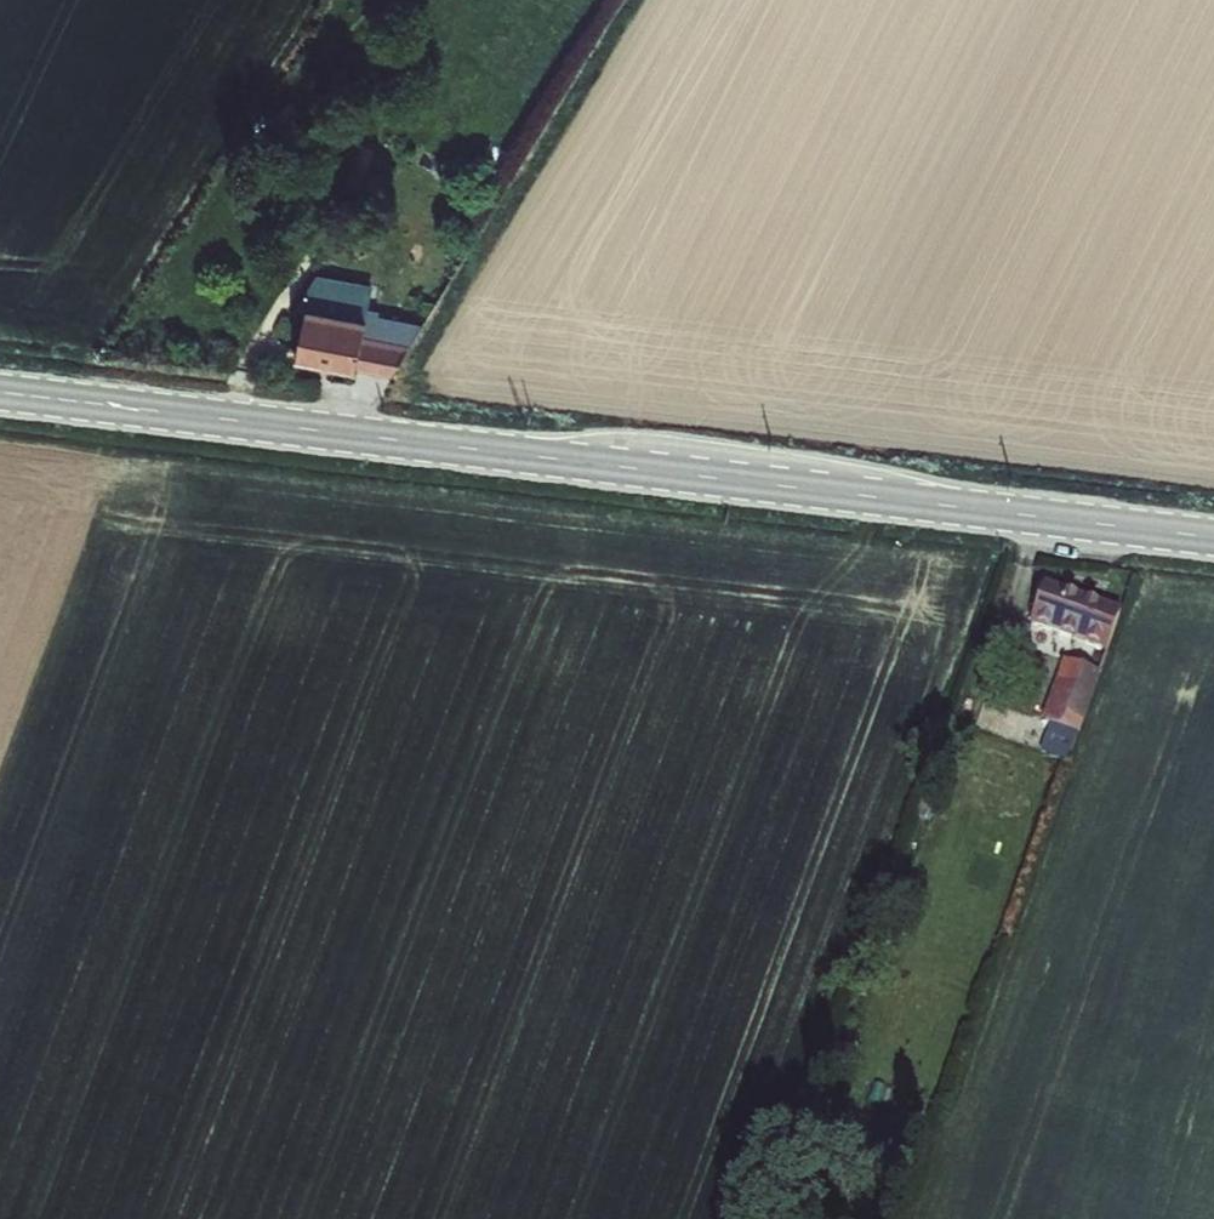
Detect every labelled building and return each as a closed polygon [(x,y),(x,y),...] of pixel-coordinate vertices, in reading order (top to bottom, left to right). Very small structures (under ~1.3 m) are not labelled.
[(296,307),(308,309),(310,303),(370,314),(366,333),(415,342),(426,323),(381,314),(381,309),(370,307),(374,284),(319,273),(296,307)] [(370,314),(310,303),(308,309),(299,355),(394,373),(415,342),(366,333),(370,314)] [(1122,611),(1045,584),(1030,626),(1107,654),(1122,611)] [(1102,673),(1065,659),(1042,721),(1049,724),(1078,735),(1102,673)] [(1078,735),(1049,724),(1038,752),(1069,762),(1078,735)]
